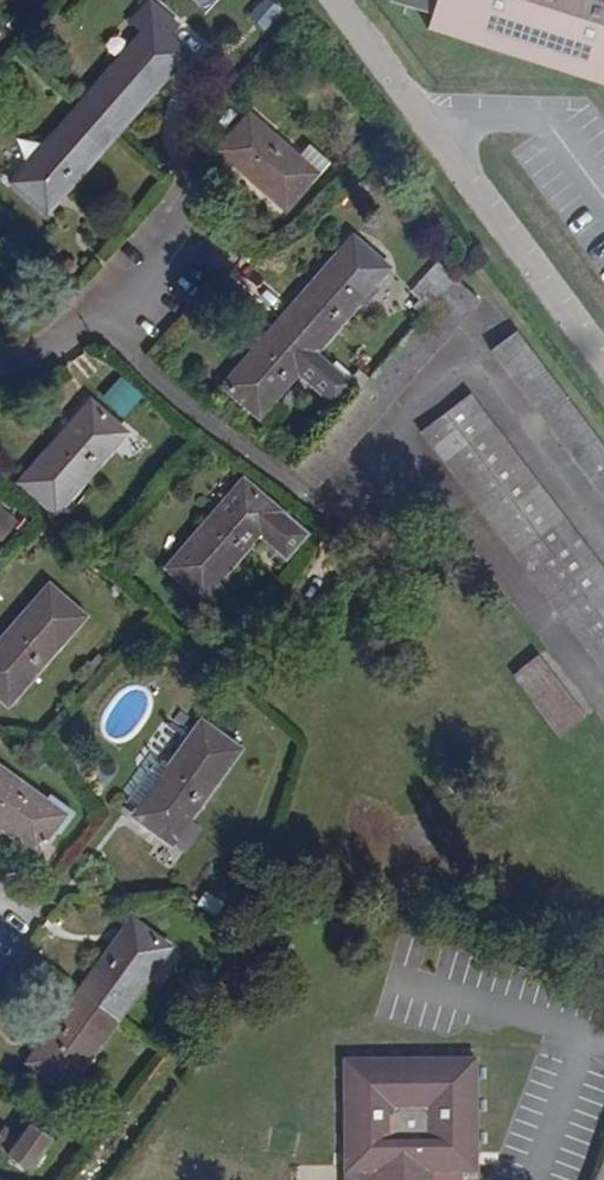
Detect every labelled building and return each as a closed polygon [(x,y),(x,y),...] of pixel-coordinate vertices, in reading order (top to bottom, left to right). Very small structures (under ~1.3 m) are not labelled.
[(268,29),(282,9),(270,0),(262,0),(250,16),(268,29)] [(383,1),(425,14),(421,27),(603,86),(603,0),(383,0),(383,1)] [(63,192),(166,77),(160,71),(178,50),(166,39),(177,26),(149,1),(137,14),(152,27),(143,36),(13,183),(39,207),(57,186),(63,192)] [(143,36),(152,27),(137,14),(129,24),(143,36)] [(166,77),(185,55),(178,50),(160,71),(166,77)] [(287,162),(292,156),(249,118),(219,152),(284,208),(308,181),(287,162)] [(314,175),(292,156),(287,162),(308,181),(314,175)] [(45,212),(63,192),(57,186),(39,207),(45,212)] [(259,417),(358,302),(360,305),(376,287),(373,284),(386,270),(352,238),(223,387),(259,417)] [(517,332),(491,351),(603,501),(603,447),(517,332)] [(102,398),(124,418),(144,397),(123,376),(102,398)] [(469,394),(419,433),(603,674),(603,570),(469,394)] [(54,513),(106,455),(100,450),(119,429),(91,404),(20,483),(54,513)] [(106,455),(124,434),(119,429),(100,450),(106,455)] [(201,597),(261,530),(279,546),(294,529),(243,483),(168,568),(201,597)] [(82,618),(49,589),(0,644),(0,698),(6,704),(82,618)] [(108,653),(121,639),(112,631),(99,644),(108,653)] [(584,719),(538,656),(511,675),(557,738),(584,719)] [(169,844),(237,750),(202,724),(161,780),(140,809),(133,818),(169,844)] [(140,809),(161,780),(147,770),(126,799),(140,809)] [(0,772),(0,829),(33,854),(50,832),(57,838),(73,816),(49,798),(44,805),(0,772)] [(120,950),(137,927),(130,923),(114,945),(120,950)] [(65,1089),(167,949),(137,927),(120,950),(114,945),(46,1040),(52,1044),(35,1067),(65,1089)] [(35,1067),(52,1044),(46,1040),(28,1063),(35,1067)] [(429,1172),(476,1171),(474,1058),(344,1060),(345,1172),(372,1172),(372,1179),(430,1179),(429,1172)] [(29,1172),(53,1140),(29,1123),(5,1155),(29,1172)]
